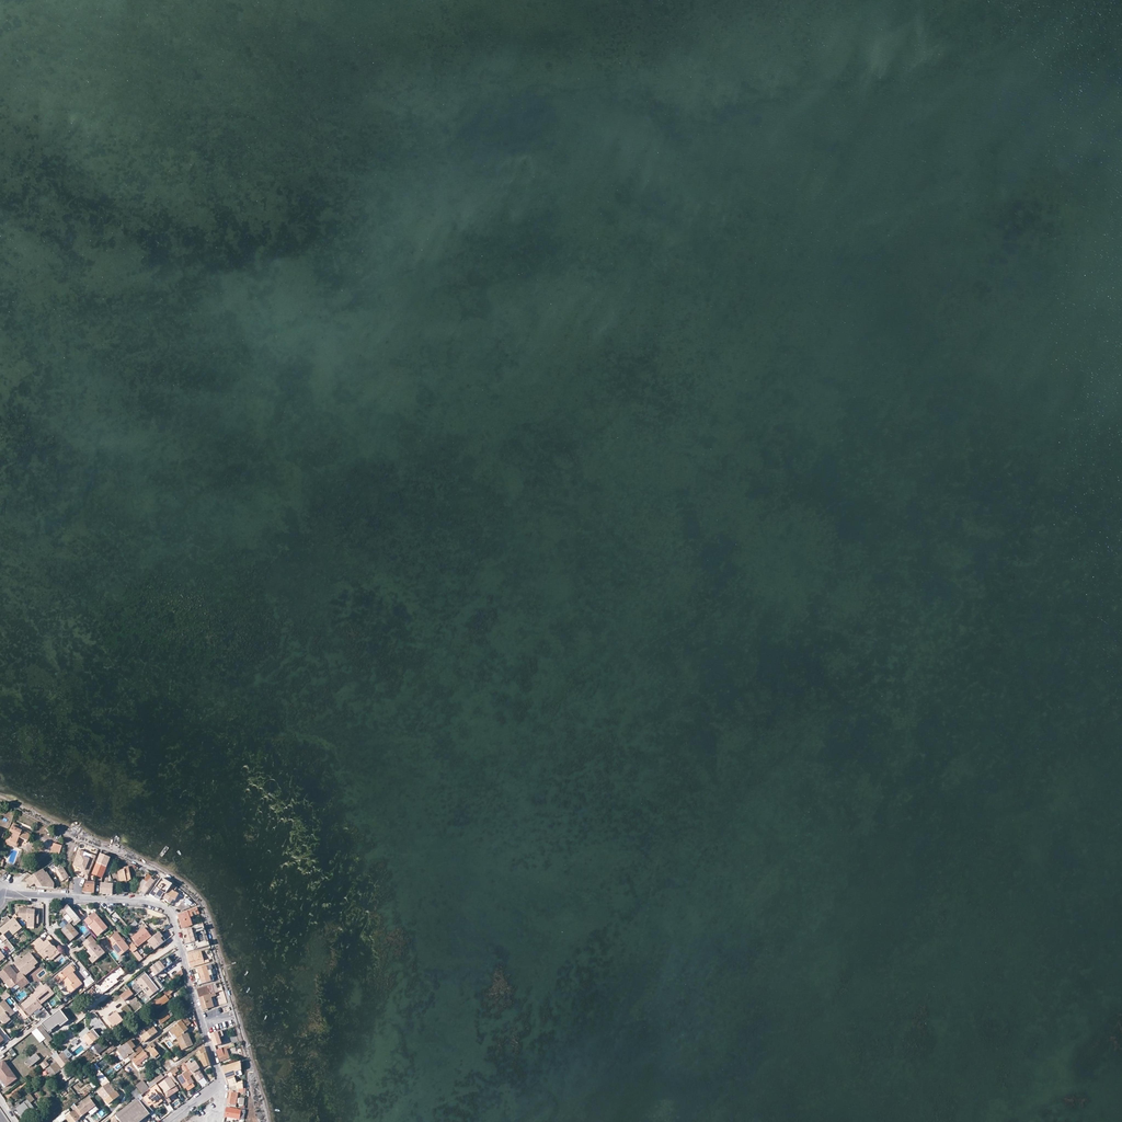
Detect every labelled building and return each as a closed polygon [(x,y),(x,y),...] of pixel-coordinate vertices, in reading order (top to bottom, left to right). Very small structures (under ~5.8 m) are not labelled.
[(31,835),(16,828),(12,837),(8,836),(4,845),(15,847),(19,838),(21,839),(28,841),(31,835)] [(62,846),(53,843),(51,852),(59,855),(62,846)] [(96,855),(92,853),(90,858),(82,855),(84,851),(80,849),(73,864),(82,868),(85,869),(85,871),(84,873),(88,875),(94,862),(96,855)] [(99,856),(97,863),(106,867),(109,860),(99,856)] [(92,873),(95,874),(102,877),(106,867),(97,863),(92,873)] [(68,877),(62,867),(56,871),(61,879),(62,881),(65,879),(66,882),(68,881),(68,877)] [(117,870),(120,882),(126,880),(131,879),(128,867),(124,867),(124,869),(117,870)] [(29,887),(34,883),(35,883),(38,887),(48,888),(48,882),(52,880),(48,874),(47,871),(46,872),(44,869),(25,880),(29,887)] [(152,876),(147,873),(143,879),(148,882),(152,876)] [(152,876),(148,882),(143,889),(140,893),(139,894),(144,895),(155,879),(152,876)] [(162,878),(156,886),(160,888),(166,880),(162,878)] [(138,886),(143,889),(148,882),(143,879),(138,886)] [(170,887),(172,884),(166,880),(160,888),(160,889),(159,890),(154,898),(160,900),(162,897),(169,888),(170,887)] [(84,892),(92,892),(94,882),(86,881),(85,885),(83,890),(85,890),(84,892)] [(101,883),(100,893),(112,894),(113,884),(104,883),(101,883)] [(173,885),(172,884),(170,887),(169,888),(162,897),(167,900),(167,901),(170,904),(174,898),(175,899),(179,894),(174,891),(177,887),(173,885)] [(160,888),(156,886),(155,888),(150,895),(154,898),(159,890),(160,889),(160,888)] [(190,907),(182,901),(177,907),(181,911),(189,907),(190,907)] [(103,907),(109,914),(113,910),(107,903),(103,907)] [(76,915),(73,911),(71,909),(69,906),(64,910),(75,923),(80,919),(79,918),(76,915)] [(23,918),(23,920),(28,920),(28,925),(35,925),(35,924),(39,924),(39,911),(32,911),(28,911),(28,909),(19,909),(19,918),(23,918)] [(79,918),(83,914),(79,909),(76,912),(75,910),(73,911),(76,915),(79,918)] [(109,915),(116,922),(120,918),(114,911),(109,915)] [(177,914),(178,917),(182,928),(192,925),(187,911),(177,914)] [(89,924),(91,923),(100,933),(107,927),(98,915),(96,917),(92,912),(84,919),(89,924)] [(7,940),(22,928),(15,919),(11,922),(7,917),(4,921),(5,923),(4,924),(3,923),(0,927),(0,928),(1,930),(0,931),(7,940)] [(78,934),(70,924),(66,920),(61,925),(64,928),(62,930),(70,941),(71,940),(73,943),(76,940),(74,938),(78,934)] [(98,935),(100,933),(91,923),(89,924),(98,935)] [(209,945),(208,940),(199,943),(195,932),(204,929),(203,924),(183,930),(185,944),(192,942),(193,942),(195,949),(209,945)] [(151,936),(145,928),(132,938),(134,941),(138,946),(151,936)] [(165,940),(159,932),(147,941),(153,949),(165,940)] [(132,943),(127,946),(124,941),(122,938),(117,933),(111,937),(115,942),(114,943),(116,947),(122,953),(129,948),(133,952),(137,949),(136,947),(132,943)] [(55,947),(53,947),(51,944),(47,940),(44,942),(41,937),(34,943),(37,946),(35,948),(44,959),(48,956),(50,958),(56,954),(55,953),(58,951),(55,947)] [(88,949),(90,947),(95,952),(91,954),(88,957),(93,962),(105,952),(93,937),(84,944),(88,949)] [(111,937),(108,939),(115,948),(116,947),(114,943),(115,942),(111,937)] [(10,943),(6,945),(11,951),(14,949),(10,943)] [(110,949),(107,953),(117,959),(119,955),(110,949)] [(188,954),(191,967),(208,962),(207,959),(204,960),(201,950),(188,954)] [(55,953),(56,954),(50,958),(52,961),(61,954),(58,951),(55,953)] [(21,972),(22,973),(27,969),(29,972),(35,967),(34,966),(38,963),(30,953),(22,959),(23,960),(20,963),(18,960),(14,963),(21,972)] [(159,972),(172,963),(167,956),(160,961),(159,961),(150,968),(155,975),(159,972)] [(102,988),(105,992),(120,980),(118,978),(125,972),(119,965),(95,984),(100,989),(102,988)] [(193,974),(195,974),(207,970),(206,965),(194,969),(194,971),(192,972),(193,974)] [(15,977),(14,974),(15,973),(9,966),(0,973),(0,977),(10,990),(18,984),(21,989),(29,982),(24,976),(22,973),(21,972),(17,975),(15,977)] [(58,984),(63,980),(65,981),(64,985),(67,988),(66,989),(69,994),(81,984),(72,973),(74,971),(70,966),(53,979),(58,984)] [(88,987),(95,981),(84,968),(77,973),(88,987)] [(169,978),(172,982),(183,974),(181,969),(169,978)] [(209,976),(207,970),(195,974),(195,975),(193,976),(194,980),(196,979),(209,976)] [(163,971),(156,974),(161,983),(167,980),(163,971)] [(152,984),(143,972),(134,979),(150,1000),(159,994),(157,991),(162,987),(156,980),(152,984)] [(211,980),(209,976),(196,979),(197,981),(195,982),(196,985),(211,980)] [(163,992),(165,994),(149,1007),(153,1012),(169,999),(168,999),(171,996),(170,994),(180,986),(177,982),(163,992)] [(32,995),(21,1005),(30,1016),(39,1009),(40,1010),(43,1008),(40,1004),(44,1001),(42,999),(52,991),(46,984),(33,995),(32,995)] [(197,989),(199,997),(210,994),(213,993),(212,985),(197,989)] [(133,993),(129,989),(120,996),(124,1001),(133,993)] [(135,995),(142,1004),(149,999),(141,990),(135,995)] [(4,1000),(10,996),(6,991),(0,996),(3,1000),(4,1000)] [(213,993),(210,994),(199,997),(202,1009),(213,1006),(211,997),(215,996),(214,993),(213,993)] [(0,1003),(0,1015),(0,1016),(0,1019),(4,1024),(6,1022),(10,1019),(7,1016),(9,1015),(11,1016),(14,1013),(4,1000),(3,1000),(0,1003)] [(170,1011),(167,1007),(155,1017),(161,1023),(169,1017),(167,1014),(170,1011)] [(68,1021),(59,1010),(51,1017),(41,1024),(45,1030),(53,1025),(56,1022),(60,1027),(68,1021)] [(115,1012),(107,1018),(114,1027),(121,1022),(115,1012)] [(190,1024),(185,1017),(169,1030),(172,1035),(174,1034),(177,1038),(176,1039),(182,1050),(193,1044),(187,1034),(186,1034),(185,1032),(186,1031),(188,1030),(186,1027),(190,1024)] [(158,1032),(153,1026),(146,1031),(144,1028),(148,1025),(147,1024),(140,1029),(144,1033),(140,1036),(145,1042),(158,1032)] [(45,1030),(48,1034),(56,1028),(53,1025),(45,1030)] [(36,1028),(31,1032),(40,1044),(46,1040),(36,1028)] [(91,1046),(101,1038),(94,1029),(88,1032),(86,1030),(81,1034),(91,1046)] [(177,1038),(174,1034),(172,1035),(169,1030),(166,1032),(173,1041),(176,1039),(177,1038)] [(230,1041),(228,1034),(223,1035),(221,1030),(210,1034),(215,1046),(230,1041)] [(135,1046),(130,1040),(119,1049),(121,1052),(120,1053),(124,1059),(127,1056),(131,1060),(132,1059),(143,1050),(140,1046),(136,1049),(134,1051),(132,1049),(135,1047),(135,1046)] [(94,1047),(99,1054),(105,1049),(100,1043),(94,1047)] [(154,1057),(156,1060),(160,1056),(154,1047),(155,1046),(152,1043),(149,1045),(150,1046),(147,1048),(154,1057)] [(234,1043),(216,1049),(220,1061),(229,1058),(227,1049),(234,1046),(234,1043)] [(207,1060),(206,1058),(207,1057),(206,1051),(204,1047),(203,1047),(196,1053),(204,1068),(210,1066),(208,1060),(207,1060)] [(144,1065),(142,1062),(148,1057),(150,1060),(154,1057),(147,1048),(146,1048),(143,1050),(132,1059),(138,1067),(141,1065),(142,1066),(144,1065)] [(67,1050),(63,1053),(68,1059),(71,1055),(67,1050)] [(40,1059),(36,1053),(26,1062),(30,1067),(40,1059)] [(63,1053),(55,1059),(62,1067),(70,1061),(68,1059),(63,1053)] [(103,1059),(96,1062),(99,1067),(105,1063),(103,1059)] [(40,1064),(43,1069),(49,1065),(46,1060),(40,1064)] [(0,1063),(0,1079),(2,1082),(3,1081),(7,1085),(16,1078),(3,1061),(0,1063)] [(55,1061),(50,1065),(56,1074),(61,1070),(62,1069),(55,1061)] [(190,1071),(191,1071),(197,1080),(203,1076),(198,1068),(197,1067),(195,1068),(192,1064),(190,1061),(187,1063),(185,1061),(184,1062),(188,1068),(190,1071)] [(235,1076),(237,1076),(235,1071),(241,1070),(241,1069),(240,1061),(222,1067),(226,1079),(235,1076)] [(189,1076),(192,1074),(190,1071),(188,1068),(184,1062),(181,1064),(182,1066),(181,1067),(184,1072),(177,1077),(184,1088),(185,1088),(192,1083),(193,1082),(189,1076)] [(53,1076),(56,1074),(50,1065),(46,1068),(53,1076)] [(100,1084),(107,1079),(95,1065),(90,1068),(99,1077),(97,1080),(100,1084)] [(62,1069),(61,1070),(70,1084),(75,1081),(65,1067),(62,1069)] [(161,1074),(147,1085),(143,1080),(136,1085),(142,1094),(149,1089),(156,1083),(164,1078),(161,1074)] [(177,1084),(172,1075),(158,1085),(163,1093),(164,1093),(177,1084)] [(237,1083),(235,1076),(226,1079),(228,1086),(237,1083)] [(117,1090),(115,1092),(108,1084),(110,1083),(107,1079),(100,1084),(103,1087),(97,1091),(108,1104),(120,1095),(117,1090)] [(81,1087),(78,1082),(71,1086),(74,1091),(81,1087)] [(149,1089),(151,1091),(143,1098),(149,1106),(152,1104),(160,1097),(164,1095),(163,1093),(158,1085),(156,1083),(149,1089)] [(180,1087),(177,1084),(164,1093),(166,1096),(180,1087)] [(136,1088),(130,1093),(134,1097),(140,1092),(136,1088)] [(244,1088),(239,1089),(235,1089),(234,1091),(229,1090),(227,1103),(228,1103),(228,1105),(236,1107),(238,1092),(244,1093),(244,1088)] [(34,1112),(32,1109),(38,1104),(34,1099),(38,1096),(34,1091),(14,1107),(16,1109),(24,1120),(34,1112)] [(163,1101),(160,1097),(152,1104),(155,1107),(163,1101)] [(95,1106),(89,1098),(76,1108),(82,1116),(95,1106)] [(137,1098),(114,1116),(116,1120),(118,1121),(139,1121),(149,1114),(146,1109),(149,1106),(143,1098),(139,1100),(137,1098)] [(225,1107),(224,1116),(235,1118),(239,1119),(240,1114),(241,1111),(231,1108),(225,1107)] [(69,1121),(76,1121),(78,1120),(80,1121),(81,1121),(82,1121),(74,1111),(65,1118),(69,1121)] [(35,1113),(34,1112),(24,1120),(26,1121),(35,1113)]
